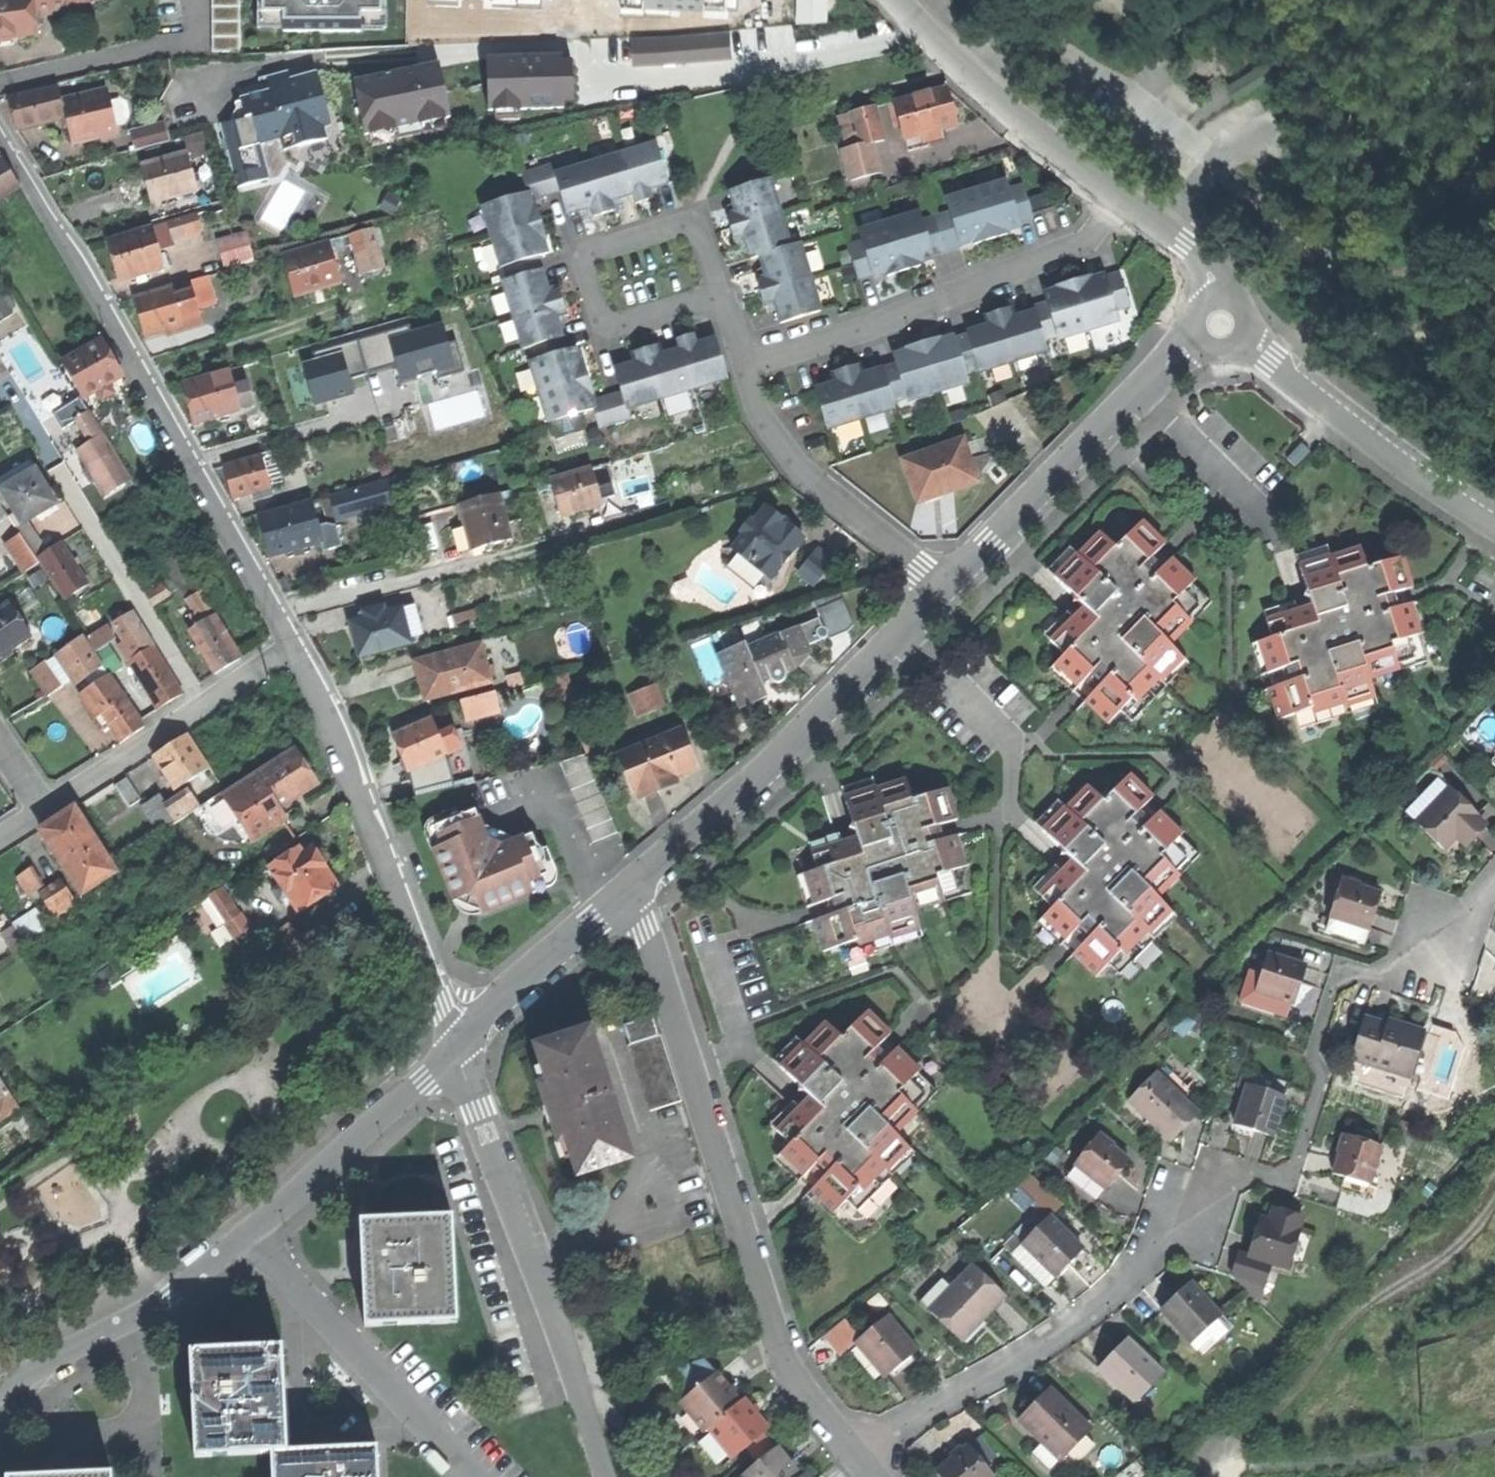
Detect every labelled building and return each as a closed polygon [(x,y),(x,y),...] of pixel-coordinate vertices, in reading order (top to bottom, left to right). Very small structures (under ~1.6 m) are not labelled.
[(35,12),(33,0),(0,0),(0,38),(37,33),(35,12)] [(35,12),(78,5),(77,0),(33,0),(35,12)] [(210,54),(240,52),(239,0),(210,0),(210,54)] [(259,26),(280,26),(280,31),(386,30),(386,0),(259,0),(259,26)] [(448,7),(494,5),(495,14),(534,12),(533,3),(533,0),(448,0),(448,7)] [(647,28),(666,29),(667,0),(648,0),(647,28)] [(556,2),(533,3),(534,12),(535,26),(558,25),(556,2)] [(732,56),(731,31),(633,37),(634,61),(634,64),(732,58),(732,56)] [(518,58),(487,59),(489,111),(494,111),(521,110),(564,108),(563,104),(562,61),(561,56),(546,57),(546,59),(518,60),(518,58)] [(572,60),(562,61),(563,104),(574,104),(572,60)] [(451,119),(440,65),(352,82),(363,137),(368,136),(370,144),(446,128),(445,121),(451,119)] [(239,186),(269,178),(260,144),(279,138),(300,132),(304,145),(327,139),(323,126),(317,103),(325,100),(317,73),(291,80),(288,71),(277,74),(267,77),(271,91),(240,99),(246,119),(222,126),(225,138),(221,139),(225,152),(229,151),(239,186)] [(33,126),(68,117),(64,101),(60,87),(11,99),(18,129),(33,126)] [(905,138),(922,134),(932,131),(955,126),(946,89),(895,101),(905,138)] [(64,101),(68,117),(72,135),(77,134),(84,141),(118,133),(108,90),(64,101)] [(331,123),(325,100),(317,103),(323,126),(331,123)] [(883,139),(875,104),(850,112),(859,145),(848,148),(842,150),(851,180),(880,172),(871,142),(883,139)] [(496,120),(519,119),(521,110),(494,111),(496,120)] [(839,114),(848,148),(859,145),(850,112),(839,114)] [(170,140),(165,123),(132,131),(136,148),(170,140)] [(932,131),(922,134),(923,140),(928,139),(933,138),(932,131)] [(182,137),(186,154),(206,149),(201,132),(182,137)] [(283,151),(304,145),(300,132),(279,138),(283,151)] [(657,186),(668,182),(656,142),(622,153),(634,193),(637,203),(652,198),(649,188),(657,186)] [(623,196),(634,193),(622,153),(589,163),(605,212),(619,208),(616,199),(623,196)] [(147,186),(152,203),(196,191),(186,154),(142,167),(147,186)] [(2,160),(0,161),(0,199),(19,187),(2,160)] [(590,217),(605,212),(589,163),(556,173),(561,190),(568,213),(578,210),(587,207),(590,217)] [(524,174),(530,192),(533,199),(548,194),(561,190),(556,173),(553,164),(524,174)] [(975,243),(991,238),(976,188),(972,173),(943,182),(947,197),(946,197),(950,211),(936,215),(946,248),(965,243),(974,240),(975,243)] [(727,213),(732,227),(780,212),(770,178),(731,190),(734,200),(737,210),(727,213)] [(1019,221),(1033,217),(1023,183),(1008,187),(1006,179),(976,188),(991,238),(1007,233),(1006,230),(1014,228),(1020,226),(1019,221)] [(534,206),(533,199),(530,192),(483,207),(493,237),(542,222),(537,205),(534,206)] [(933,252),(946,248),(936,215),(922,219),(920,211),(890,220),(905,269),(921,264),(920,262),(927,260),(934,258),(933,252)] [(751,258),(761,255),(791,245),(781,213),(780,212),(732,227),(736,242),(745,239),(747,246),(751,258)] [(172,236),(201,228),(197,214),(168,222),(172,236)] [(888,274),(905,269),(890,220),(887,221),(860,229),(863,240),(849,244),(859,278),(873,274),(874,276),(881,274),(887,272),(888,274)] [(507,265),(539,256),(549,253),(546,245),(545,239),(547,238),(542,222),(493,237),(502,267),(507,265)] [(164,268),(152,228),(108,240),(117,269),(120,281),(164,268)] [(365,274),(383,268),(372,229),(354,234),(365,274)] [(217,241),(225,270),(253,262),(244,233),(217,241)] [(341,283),(330,242),(283,256),(295,297),(313,292),(341,283)] [(757,277),(761,292),(811,276),(801,242),(791,245),(761,255),(765,268),(767,274),(757,277)] [(543,269),(539,256),(507,265),(511,279),(543,269)] [(547,280),(543,269),(511,279),(504,281),(514,315),(563,300),(559,286),(549,288),(547,280)] [(1106,275),(1115,309),(1129,305),(1119,271),(1106,275)] [(1115,309),(1106,275),(1105,272),(1099,274),(1091,276),(1090,274),(1073,279),(1089,329),(1119,320),(1115,309)] [(209,276),(173,286),(175,296),(192,291),(198,310),(217,304),(209,276)] [(782,322),(821,310),(811,276),(761,292),(766,306),(776,303),(778,311),(782,322)] [(1048,301),(1058,334),(1059,338),(1089,329),(1073,279),(1057,284),(1058,287),(1051,289),(1045,291),(1048,301)] [(164,330),(184,324),(175,296),(173,286),(134,298),(141,320),(145,335),(164,330)] [(203,327),(198,310),(192,291),(175,296),(184,324),(164,330),(166,337),(203,327)] [(12,313),(2,296),(0,297),(0,320),(12,313)] [(568,314),(563,300),(514,315),(525,348),(531,346),(564,336),(561,325),(558,317),(568,314)] [(1044,339),(1058,334),(1048,301),(1034,305),(1035,310),(1044,339)] [(1047,350),(1044,339),(1035,310),(1023,313),(1016,316),(1013,306),(998,310),(1014,360),(1047,350)] [(980,371),(1014,360),(998,310),(984,315),(987,325),(978,328),(968,331),(969,333),(979,367),(980,371)] [(389,341),(410,335),(406,319),(354,334),(366,375),(373,373),(396,366),(389,341)] [(441,326),(410,335),(389,341),(396,366),(400,380),(417,376),(418,379),(436,373),(438,380),(464,373),(455,342),(446,345),(441,326)] [(955,337),(965,371),(979,367),(969,333),(955,337)] [(342,353),(349,380),(362,376),(366,375),(354,334),(311,346),(316,361),(342,353)] [(678,338),(681,348),(694,388),(725,378),(728,377),(716,337),(705,341),(696,343),(694,334),(678,338)] [(965,371),(955,337),(955,335),(948,337),(940,339),(940,336),(923,341),(938,391),(968,381),(965,371)] [(531,346),(535,360),(568,350),(564,336),(531,346)] [(118,368),(102,341),(62,362),(82,398),(122,375),(118,368)] [(897,363),(907,397),(909,400),(938,391),(923,341),(907,346),(907,349),(901,351),(894,353),(897,363)] [(660,344),(646,348),(661,398),(694,388),(681,348),(673,351),(664,353),(660,344)] [(577,347),(568,350),(535,360),(531,362),(540,392),(589,376),(584,360),(582,360),(579,353),(577,347)] [(615,369),(622,391),(627,408),(661,398),(646,348),(632,353),(635,362),(624,366),(615,369)] [(342,353),(316,361),(303,364),(314,404),(353,393),(349,380),(342,353)] [(895,407),(893,401),(883,367),(876,369),(864,373),(861,363),(847,367),(861,417),(895,407)] [(893,401),(907,397),(897,363),(883,367),(893,401)] [(828,427),(861,417),(847,367),(832,372),(835,382),(826,385),(816,388),(828,427)] [(241,409),(240,407),(234,386),(230,371),(184,383),(191,407),(195,422),(241,409)] [(550,423),(583,412),(596,408),(593,400),(591,394),(594,393),(592,384),(589,376),(540,392),(550,423)] [(234,386),(240,407),(254,404),(248,382),(234,386)] [(593,400),(596,408),(601,426),(630,418),(627,408),(622,391),(593,400)] [(1004,403),(1000,394),(991,398),(994,407),(1004,403)] [(131,480),(82,398),(55,414),(64,428),(78,420),(92,442),(77,452),(88,469),(82,472),(86,478),(88,482),(94,479),(104,497),(131,480)] [(965,418),(962,408),(948,413),(952,423),(965,418)] [(586,423),(583,412),(550,423),(554,434),(558,436),(584,428),(586,423)] [(902,461),(917,502),(935,495),(939,493),(940,495),(978,482),(963,440),(902,461)] [(1285,456),(1292,463),(1304,451),(1296,445),(1285,456)] [(271,487),(262,455),(225,465),(230,482),(233,497),(271,487)] [(25,541),(34,536),(25,522),(55,504),(44,487),(29,462),(0,479),(0,488),(15,514),(10,518),(25,541)] [(602,504),(601,498),(597,487),(592,468),(551,479),(561,515),(589,508),(602,504)] [(398,489),(407,486),(404,474),(394,477),(395,480),(331,497),(336,516),(400,499),(398,489)] [(597,487),(601,498),(618,493),(614,482),(597,487)] [(512,538),(500,493),(459,504),(472,549),(491,544),(512,538)] [(329,517),(317,521),(312,502),(261,516),(266,536),(271,555),(334,537),(329,517)] [(765,508),(752,524),(745,532),(731,549),(747,562),(749,559),(756,565),(754,568),(770,580),(784,562),(781,560),(786,554),(789,556),(803,538),(788,526),(785,529),(779,523),(781,520),(765,508)] [(784,517),(781,520),(779,523),(785,529),(788,526),(791,522),(787,519),(784,517)] [(742,530),(745,532),(752,524),(748,522),(742,530)] [(1120,711),(1132,721),(1187,663),(1170,646),(1212,603),(1192,585),(1196,581),(1174,558),(1165,567),(1158,560),(1154,557),(1164,546),(1141,522),(1116,548),(1099,533),(1078,555),(1069,547),(1047,570),(1073,598),(1073,603),(1079,603),(1085,608),(1073,620),(1066,614),(1044,636),(1064,655),(1048,670),(1072,693),(1084,681),(1095,692),(1085,701),(1108,724),(1120,711)] [(25,541),(65,599),(88,584),(73,563),(60,544),(46,553),(34,536),(25,541)] [(24,574),(39,564),(21,538),(6,547),(24,574)] [(1295,714),(1299,729),(1377,705),(1369,679),(1399,670),(1425,663),(1418,636),(1423,633),(1414,604),(1402,608),(1399,599),(1397,593),(1412,589),(1401,558),(1368,568),(1361,546),(1329,556),(1327,548),(1297,557),(1307,589),(1305,598),(1310,601),(1312,606),(1297,611),(1294,603),(1263,611),(1271,638),(1251,646),(1260,676),(1283,670),(1287,683),(1269,691),(1277,720),(1295,714)] [(747,562),(731,549),(729,549),(730,558),(724,566),(756,591),(761,583),(770,583),(770,580),(754,568),(756,565),(749,559),(747,562)] [(833,561),(818,549),(798,573),(813,585),(833,561)] [(181,585),(192,578),(178,556),(154,570),(160,580),(168,593),(181,585)] [(189,599),(200,592),(192,578),(181,585),(189,599)] [(149,604),(168,593),(160,580),(142,591),(149,604)] [(214,616),(200,592),(189,599),(203,622),(214,616)] [(813,602),(817,610),(842,599),(840,594),(813,602)] [(842,599),(817,610),(824,629),(827,631),(828,634),(830,639),(848,631),(853,625),(842,599)] [(418,622),(413,604),(348,622),(353,637),(358,657),(409,643),(405,626),(418,622)] [(30,638),(9,606),(0,612),(0,657),(30,638)] [(454,630),(479,624),(475,607),(450,614),(454,630)] [(113,625),(124,643),(130,639),(140,655),(128,663),(140,681),(145,689),(158,709),(169,702),(183,694),(138,624),(132,613),(113,625)] [(240,659),(214,616),(203,622),(188,631),(214,675),(226,668),(240,659)] [(801,626),(808,646),(823,639),(826,637),(828,634),(827,631),(824,629),(822,628),(818,629),(815,621),(801,626)] [(88,638),(96,650),(108,643),(115,639),(107,626),(88,638)] [(811,653),(808,646),(801,626),(779,636),(794,670),(811,653)] [(785,674),(794,670),(779,636),(778,634),(746,647),(761,685),(766,682),(773,678),(776,682),(779,683),(783,682),(785,680),(785,674)] [(86,678),(103,667),(83,637),(59,653),(76,679),(79,683),(86,678)] [(118,647),(128,663),(140,655),(130,639),(124,643),(118,647)] [(123,667),(108,643),(96,650),(111,675),(123,667)] [(767,698),(761,685),(746,647),(745,644),(717,656),(739,709),(767,698)] [(425,700),(489,683),(480,646),(415,662),(420,680),(425,700)] [(71,682),(76,679),(59,653),(54,657),(71,682)] [(49,698),(63,688),(46,663),(31,673),(49,698)] [(86,678),(93,687),(109,676),(103,667),(86,678)] [(132,735),(143,727),(109,676),(93,687),(79,696),(102,730),(109,726),(120,742),(132,735)] [(142,691),(145,689),(140,681),(136,683),(142,691)] [(655,685),(630,695),(638,716),(664,705),(655,685)] [(499,708),(496,693),(460,702),(464,716),(499,708)] [(748,718),(767,698),(739,709),(748,718)] [(409,771),(447,756),(438,735),(431,719),(392,735),(400,754),(407,772),(409,771)] [(618,745),(622,755),(677,733),(673,723),(618,745)] [(438,735),(447,756),(461,750),(456,737),(452,729),(438,735)] [(694,767),(680,732),(677,733),(622,755),(620,756),(634,792),(637,790),(640,797),(661,789),(658,782),(673,776),(694,767)] [(154,756),(175,789),(209,767),(188,734),(171,745),(154,756)] [(465,735),(456,737),(461,750),(447,756),(455,787),(476,783),(465,735)] [(294,751),(256,775),(277,810),(316,786),(307,772),(294,751)] [(455,787),(447,756),(409,771),(414,796),(455,787)] [(277,810),(256,775),(224,795),(227,800),(239,820),(253,842),(285,822),(277,810)] [(1472,825),(1480,817),(1437,775),(1404,810),(1441,847),(1454,833),(1461,826),(1466,832),(1472,825)] [(676,783),(673,776),(658,782),(661,789),(668,786),(676,783)] [(1066,854),(1073,861),(1061,872),(1054,866),(1032,890),(1052,908),(1037,924),(1060,946),(1072,934),(1082,945),(1072,955),(1096,977),(1108,964),(1120,975),(1177,917),(1157,899),(1199,857),(1179,837),(1184,833),(1162,811),(1153,819),(1148,815),(1142,809),(1152,799),(1128,776),(1104,802),(1087,786),(1065,808),(1057,801),(1035,824),(1061,849),(1061,856),(1066,854)] [(126,777),(116,783),(129,806),(139,798),(126,777)] [(841,946),(846,962),(922,938),(914,912),(945,902),(971,893),(963,869),(968,867),(960,840),(959,836),(947,838),(943,825),(957,820),(947,789),(913,801),(906,779),(875,789),(872,779),(842,788),(852,823),(850,828),(854,830),(857,838),(841,843),(838,834),(808,845),(817,870),(797,877),(806,907),(823,903),(825,909),(827,916),(814,921),(823,952),(841,946)] [(210,811),(227,800),(224,795),(222,792),(193,810),(210,838),(223,831),(210,811)] [(158,794),(140,805),(157,831),(197,805),(190,794),(167,808),(158,794)] [(239,820),(227,800),(210,811),(223,831),(239,820)] [(60,861),(81,894),(114,873),(75,808),(58,818),(41,829),(49,843),(40,848),(51,867),(60,861)] [(431,851),(434,850),(426,831),(458,818),(455,810),(434,818),(428,821),(425,825),(424,830),(425,836),(431,851)] [(480,913),(551,885),(532,835),(501,847),(487,841),(475,811),(458,818),(426,831),(434,850),(455,902),(466,897),(476,902),(480,913)] [(1485,822),(1480,817),(1472,825),(1466,832),(1461,826),(1454,833),(1464,843),(1485,822)] [(245,843),(253,842),(239,820),(223,831),(210,838),(245,843)] [(287,896),(298,914),(338,888),(324,866),(313,848),(303,855),(299,848),(268,868),(280,886),(287,896)] [(18,876),(29,895),(42,887),(30,868),(18,876)] [(1325,929),(1364,941),(1371,916),(1379,889),(1339,878),(1325,929)] [(60,881),(40,894),(55,920),(76,907),(60,881)] [(279,901),(287,896),(280,886),(272,891),(279,901)] [(224,925),(239,915),(222,887),(207,897),(224,925)] [(471,916),(480,913),(476,902),(466,897),(455,902),(453,903),(458,910),(465,913),(471,916)] [(45,925),(36,911),(2,932),(14,952),(25,945),(21,940),(45,925)] [(1256,992),(1289,1002),(1294,1003),(1298,988),(1305,966),(1267,954),(1261,976),(1256,992)] [(1256,992),(1261,976),(1249,972),(1240,1002),(1285,1017),(1289,1002),(1256,992)] [(790,1145),(775,1161),(797,1182),(810,1171),(815,1176),(820,1181),(810,1191),(833,1215),(847,1200),(858,1211),(891,1177),(914,1154),(895,1136),(936,1093),(917,1075),(922,1069),(898,1048),(890,1056),(880,1046),(889,1034),(867,1012),(842,1038),(825,1022),(803,1045),(795,1038),(774,1060),(799,1086),(799,1091),(803,1091),(810,1097),(798,1109),(793,1103),(770,1125),(790,1145)] [(650,1111),(682,1101),(655,1015),(623,1026),(650,1111)] [(1350,1054),(1407,1071),(1419,1030),(1401,1024),(1388,1020),(1386,1022),(1362,1016),(1350,1054)] [(578,1175),(628,1159),(588,1033),(537,1049),(549,1085),(541,1087),(550,1116),(559,1143),(566,1140),(578,1175)] [(1180,1122),(1201,1100),(1165,1065),(1130,1102),(1166,1137),(1180,1122)] [(1289,1080),(1252,1068),(1234,1121),(1241,1123),(1238,1131),(1250,1135),(1253,1127),(1271,1133),(1280,1108),(1289,1080)] [(8,1089),(0,1094),(0,1120),(20,1108),(8,1089)] [(1364,1193),(1368,1181),(1369,1182),(1381,1144),(1344,1133),(1340,1148),(1333,1171),(1344,1174),(1340,1186),(1364,1193)] [(1075,1166),(1104,1189),(1106,1190),(1115,1178),(1129,1160),(1097,1136),(1074,1166),(1075,1166)] [(1095,1200),(1104,1189),(1075,1166),(1066,1178),(1095,1200)] [(1037,1210),(1047,1219),(1049,1217),(1060,1207),(1026,1175),(1014,1188),(1037,1210)] [(1272,1207),(1268,1218),(1277,1221),(1281,1210),(1272,1207)] [(1013,1235),(1022,1245),(1047,1219),(1037,1210),(1013,1235)] [(1270,1260),(1286,1265),(1288,1256),(1301,1260),(1310,1232),(1297,1228),(1301,1216),(1281,1210),(1277,1221),(1268,1218),(1261,1216),(1256,1231),(1250,1254),(1270,1260)] [(1082,1249),(1049,1217),(1047,1219),(1022,1245),(1011,1256),(1045,1288),(1065,1267),(1082,1249)] [(399,1325),(457,1322),(456,1306),(450,1306),(449,1290),(455,1289),(452,1218),(436,1219),(436,1225),(420,1226),(420,1220),(361,1223),(362,1239),(368,1238),(369,1255),(363,1255),(364,1270),(375,1269),(376,1282),(364,1283),(366,1327),(382,1326),(382,1320),(399,1320),(399,1325)] [(1263,1283),(1270,1260),(1250,1254),(1240,1251),(1232,1275),(1263,1283)] [(949,1289),(929,1311),(959,1339),(978,1318),(981,1320),(991,1311),(1004,1297),(971,1266),(949,1289)] [(364,1277),(364,1283),(376,1282),(375,1269),(364,1270),(364,1277)] [(1160,1307),(1197,1348),(1227,1321),(1189,1280),(1172,1296),(1160,1307)] [(921,1302),(929,1311),(949,1289),(941,1281),(921,1302)] [(902,1362),(916,1351),(886,1316),(860,1338),(855,1342),(884,1377),(902,1362)] [(839,1356),(855,1342),(860,1338),(844,1319),(823,1337),(839,1356)] [(1096,1370),(1134,1402),(1160,1372),(1122,1339),(1111,1351),(1096,1370)] [(228,1456),(272,1454),(287,1453),(286,1438),(281,1438),(280,1428),(280,1420),(285,1420),(284,1405),(273,1405),(272,1394),(284,1393),(282,1348),(266,1349),(266,1355),(248,1356),(248,1350),(191,1353),(192,1369),(197,1369),(198,1386),(193,1386),(196,1457),(211,1457),(211,1450),(228,1450),(228,1456)] [(705,1431),(709,1428),(740,1402),(728,1387),(704,1357),(669,1368),(691,1393),(681,1402),(705,1431)] [(1034,1451),(1051,1467),(1090,1427),(1052,1389),(1037,1404),(1021,1420),(1044,1442),(1034,1451)] [(284,1399),(284,1393),(272,1394),(273,1405),(284,1405),(284,1399)] [(733,1456),(768,1427),(757,1414),(744,1399),(740,1402),(709,1428),(733,1456)] [(941,1476),(991,1476),(994,1474),(969,1444),(951,1459),(937,1471),(941,1476)] [(802,1476),(788,1459),(778,1446),(742,1476),(743,1476),(800,1476),(802,1476)] [(376,1449),(361,1450),(361,1456),(345,1456),(345,1450),(330,1451),(330,1464),(318,1465),(317,1452),(287,1453),(272,1454),(272,1469),(279,1469),(280,1476),(378,1476),(376,1449)] [(323,1451),(317,1452),(318,1465),(330,1464),(330,1451),(323,1451)]
